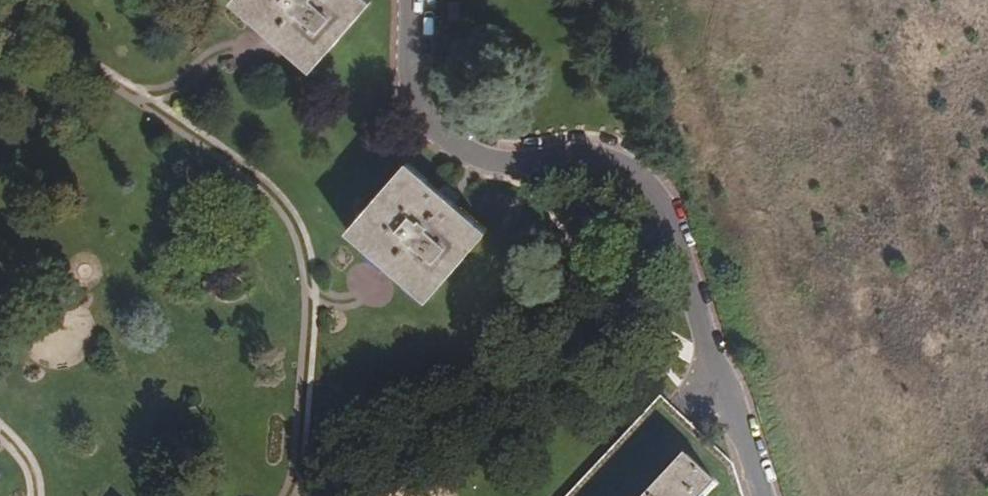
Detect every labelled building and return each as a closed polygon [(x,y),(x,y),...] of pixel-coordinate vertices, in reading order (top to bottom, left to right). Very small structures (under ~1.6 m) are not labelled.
[(370,0),(235,0),(232,3),(312,71),(372,1),(370,0)] [(407,162),(347,232),(427,300),(487,231),(407,162)] [(686,455),(648,495),(706,495),(716,484),(686,455)]
